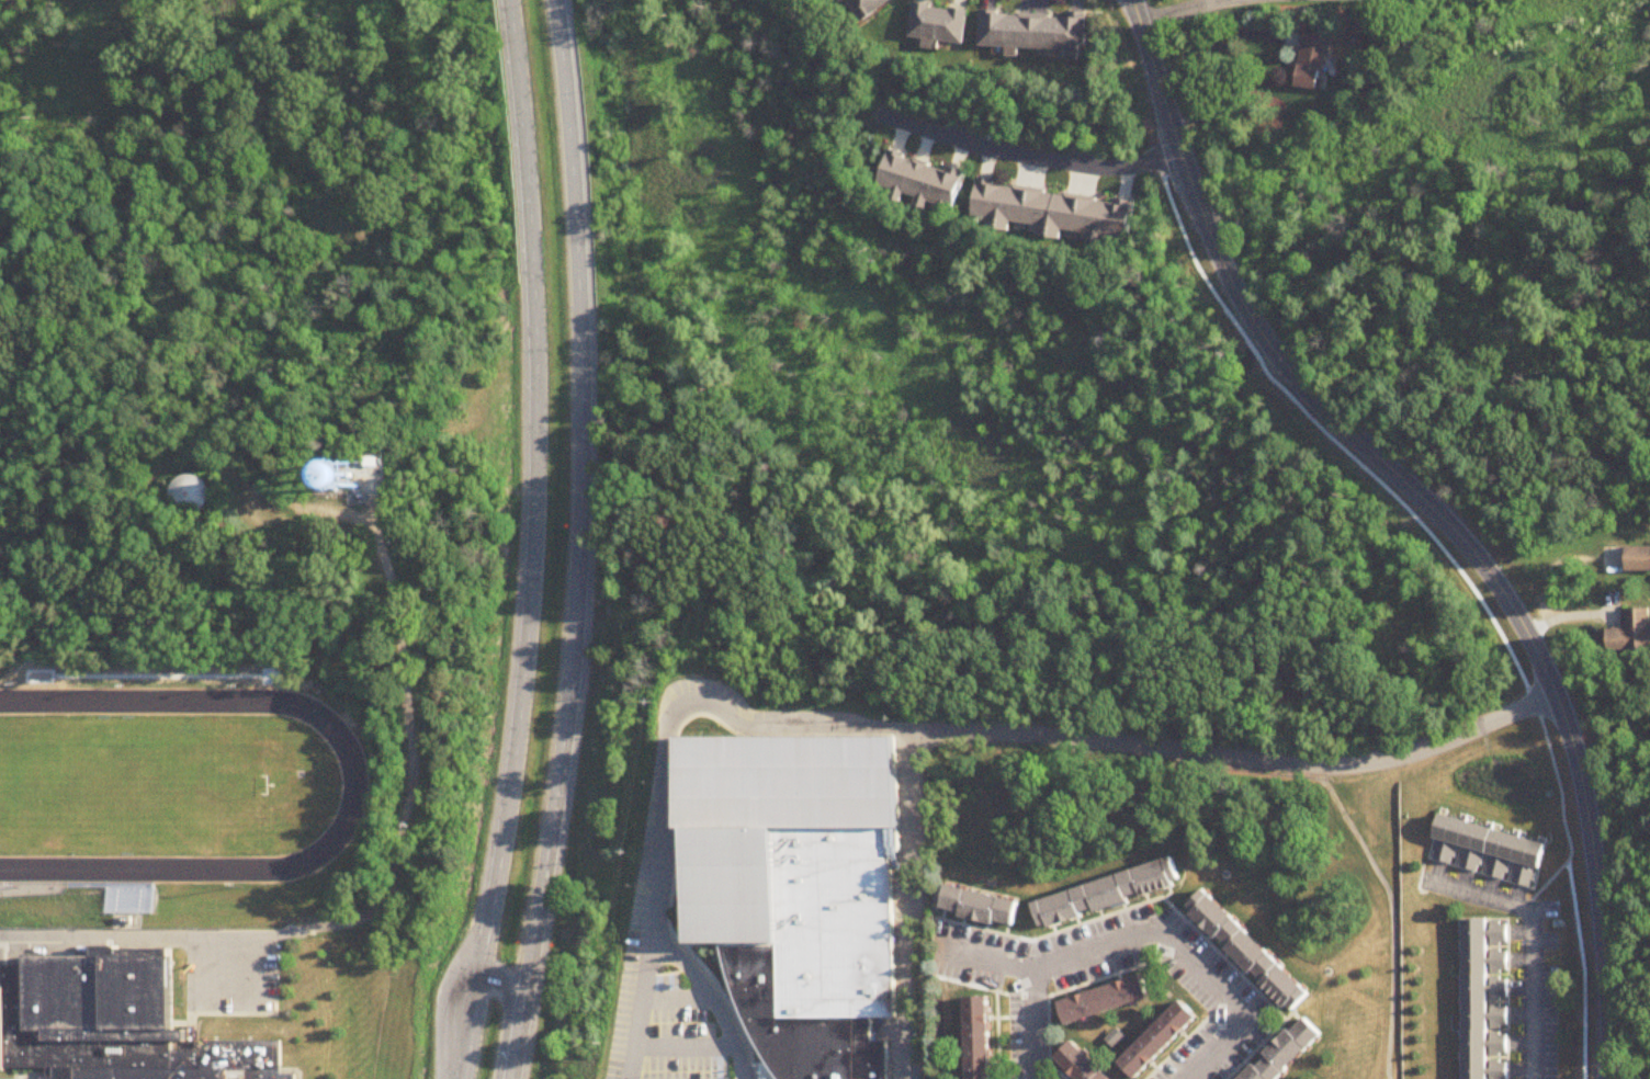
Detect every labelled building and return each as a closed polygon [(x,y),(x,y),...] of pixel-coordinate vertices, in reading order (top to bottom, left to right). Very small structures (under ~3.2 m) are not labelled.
[(863,23),(895,3),(893,0),(849,0),(863,23)] [(912,39),(965,46),(970,11),(917,4),(912,39)] [(982,48),(1086,51),(1088,15),(983,11),(982,48)] [(1330,37),(1304,34),(1298,88),(1325,90),(1330,37)] [(967,172),(891,149),(880,186),(896,190),(893,200),(906,204),(909,196),(919,199),(916,207),(954,218),(967,172)] [(1135,200),(979,182),(975,217),(990,219),(990,226),(1041,231),(1040,235),(1061,238),(1061,231),(1130,239),(1135,200)] [(363,496),(378,477),(373,472),(379,465),(371,459),(364,468),(356,462),(342,479),(363,496)] [(181,513),(206,513),(206,479),(181,479),(181,513)] [(1628,547),(1628,573),(1649,573),(1649,548),(1628,547)] [(1624,629),(1608,630),(1609,652),(1649,651),(1649,610),(1624,610),(1624,629)] [(691,943),(724,943),(731,978),(747,1020),(764,1053),(780,1078),(883,1078),(883,1040),(872,1040),(872,1018),(893,1018),(902,861),(912,834),(912,741),(690,741),(691,943)] [(1443,808),(1435,836),(1544,870),(1551,839),(1443,808)] [(1036,901),(1048,928),(1198,884),(1186,852),(1036,901)] [(951,911),(1025,930),(1028,902),(956,885),(951,911)] [(1190,908),(1297,1016),(1322,993),(1212,886),(1190,908)] [(1493,916),(1491,1078),(1461,1078),(1462,916),(1493,916)] [(7,1076),(0,1076),(0,966),(27,967),(27,956),(177,956),(177,1032),(188,1032),(189,1052),(195,1050),(195,1043),(282,1043),(282,1076),(297,1076),(297,1078),(43,1078),(46,1078),(47,1070),(8,1070),(7,1076)] [(1059,1001),(1065,1025),(1157,998),(1149,973),(1059,1001)] [(1115,1054),(1140,1078),(1210,1011),(1185,989),(1115,1054)] [(964,1078),(993,1078),(991,996),(962,995),(964,1078)] [(1329,1036),(1284,1078),(1240,1078),(1308,1014),(1329,1036)] [(1072,1036),(1116,1078),(1078,1078),(1052,1054),(1072,1036)]
